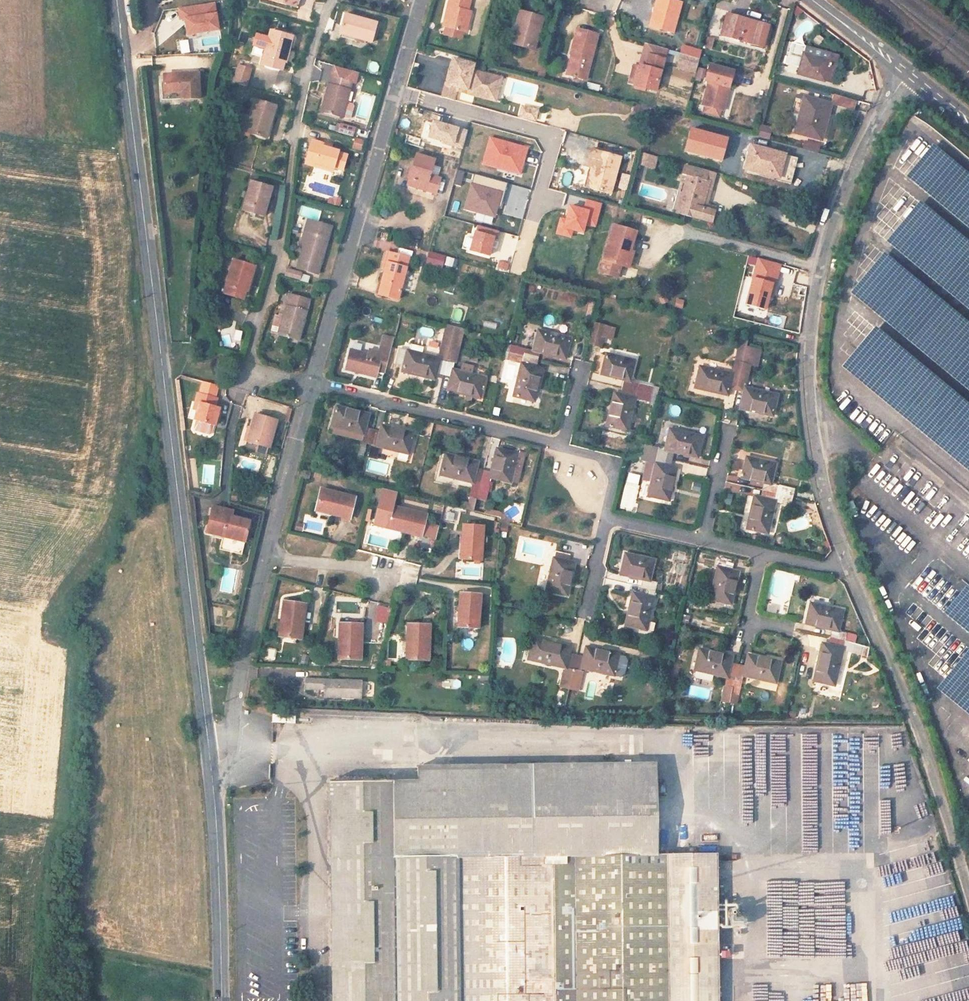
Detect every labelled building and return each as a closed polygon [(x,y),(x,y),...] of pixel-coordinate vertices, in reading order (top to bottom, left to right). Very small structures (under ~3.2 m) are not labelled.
[(443,26),(466,31),(469,18),(463,17),(464,11),(467,11),(470,0),(449,0),(443,26)] [(673,32),(681,3),(668,0),(657,0),(650,26),(673,32)] [(213,4),(177,7),(179,36),(215,34),(213,4)] [(514,45),(523,13),(518,12),(510,43),(514,45)] [(542,18),(523,13),(514,45),(534,50),(542,18)] [(340,33),(341,33),(363,39),(378,44),(383,26),(345,15),(340,33)] [(767,27),(726,16),(721,37),(753,45),(753,47),(762,49),(767,27)] [(569,54),(571,54),(576,55),(570,75),(585,79),(597,35),(576,29),(569,54)] [(286,49),(289,50),(293,37),(270,31),(268,38),(263,58),(261,65),(280,71),(282,62),(286,49)] [(363,39),(341,33),(340,37),(362,43),(363,39)] [(250,55),(263,58),(268,38),(256,35),(250,55)] [(706,37),(703,48),(710,50),(712,39),(706,37)] [(838,55),(791,42),(786,64),(799,68),(797,74),(824,81),(824,80),(830,82),(838,55)] [(645,43),(642,54),(647,56),(663,60),(666,49),(645,43)] [(697,67),(702,50),(689,47),(687,55),(681,53),(680,62),(697,67)] [(566,74),(570,75),(576,55),(571,54),(566,74)] [(644,68),(647,56),(642,54),(639,66),(644,68)] [(639,66),(634,85),(655,91),(663,60),(647,56),(644,68),(639,66)] [(473,65),(453,60),(446,85),(445,84),(442,97),(453,100),(456,91),(470,95),(471,91),(489,96),(492,87),(498,88),(501,78),(471,71),(473,65)] [(634,85),(639,66),(632,65),(627,84),(634,85)] [(702,104),(723,110),(732,72),(709,65),(706,82),(708,82),(702,104)] [(333,66),(330,76),(320,111),(341,117),(346,101),(351,82),(355,83),(358,73),(333,66)] [(250,72),(237,68),(233,83),(246,86),(250,72)] [(198,74),(163,75),(164,92),(181,92),(182,99),(199,98),(198,74)] [(821,140),(830,104),(804,97),(794,133),(821,140)] [(254,100),(249,117),(244,133),(266,139),(275,106),(254,100)] [(352,103),(346,101),(341,117),(348,119),(350,118),(353,106),(352,103)] [(648,107),(635,104),(633,111),(646,114),(648,107)] [(537,111),(522,106),(520,114),(529,116),(529,119),(534,120),(537,111)] [(244,133),(249,117),(243,115),(238,131),(244,133)] [(340,125),(338,132),(352,137),(355,129),(340,125)] [(720,161),(726,139),(692,130),(686,152),(720,161)] [(434,147),(437,138),(423,134),(420,144),(434,147)] [(479,165),(519,174),(525,150),(533,152),(535,146),(486,135),(479,165)] [(353,138),(349,150),(361,154),(365,142),(353,138)] [(338,151),(329,148),(320,146),(321,142),(312,140),(305,164),(314,167),(315,163),(333,168),(342,170),(346,156),(338,153),(338,151)] [(780,174),(785,155),(750,146),(744,169),(762,174),(763,169),(780,174)] [(968,232),(968,179),(926,146),(901,179),(968,232)] [(623,159),(593,151),(588,168),(594,169),(591,179),(597,180),(594,190),(613,196),(623,159)] [(641,151),(637,165),(653,169),(657,156),(641,151)] [(407,186),(435,194),(440,178),(429,174),(434,160),(416,155),(407,186)] [(785,155),(780,174),(778,181),(790,184),(797,158),(785,155)] [(315,163),(314,167),(332,172),(333,168),(315,163)] [(680,201),(696,205),(701,187),(703,180),(705,181),(708,171),(685,165),(682,174),(687,176),(680,201)] [(763,169),(762,174),(761,176),(778,181),(780,174),(763,169)] [(470,173),(461,209),(494,218),(504,182),(470,173)] [(440,178),(435,194),(441,196),(445,179),(440,178)] [(591,179),(589,178),(586,188),(594,190),(597,180),(591,179)] [(242,210),(263,216),(271,187),(250,182),(242,210)] [(696,205),(702,207),(707,189),(701,187),(696,205)] [(327,196),(325,202),(337,206),(339,199),(327,196)] [(594,227),(600,202),(583,198),(580,207),(562,202),(554,234),(570,238),(571,231),(580,233),(582,225),(594,227)] [(696,205),(680,201),(677,213),(710,222),(714,210),(702,207),(696,205)] [(300,244),(304,245),(311,222),(307,221),(300,244)] [(331,227),(311,222),(304,245),(297,268),(317,273),(331,227)] [(465,250),(486,256),(493,230),(472,224),(465,250)] [(613,226),(603,260),(600,272),(618,277),(621,265),(624,266),(628,250),(630,251),(636,233),(613,226)] [(634,252),(630,251),(628,250),(624,266),(629,267),(634,252)] [(426,251),(423,264),(441,267),(443,254),(426,251)] [(408,259),(389,254),(378,295),(398,300),(408,259)] [(445,256),(442,265),(450,268),(453,259),(445,256)] [(753,257),(741,304),(763,309),(770,279),(775,280),(780,263),(753,257)] [(223,293),(240,299),(246,278),(250,279),(254,267),(232,261),(223,293)] [(300,273),(287,270),(285,275),(298,279),(300,273)] [(246,278),(240,299),(243,299),(245,291),(247,291),(250,279),(246,278)] [(278,335),(298,340),(308,300),(288,295),(283,315),(278,335)] [(279,317),(275,317),(271,332),(278,335),(283,315),(280,314),(279,317)] [(484,320),(482,326),(494,329),(496,323),(484,320)] [(590,343),(598,345),(602,326),(594,324),(590,343)] [(455,327),(448,325),(442,346),(450,347),(455,327)] [(421,327),(420,335),(431,337),(433,329),(421,327)] [(462,329),(455,327),(450,347),(446,361),(454,362),(462,329)] [(565,359),(570,338),(538,330),(533,351),(565,359)] [(749,333),(742,331),(740,340),(747,342),(749,333)] [(737,352),(744,354),(746,348),(747,342),(740,340),(737,352)] [(350,350),(345,370),(375,378),(377,371),(385,373),(392,344),(380,341),(378,352),(374,351),(369,350),(369,354),(350,350)] [(409,342),(407,348),(420,352),(422,346),(409,342)] [(447,390),(466,395),(470,396),(479,398),(485,377),(470,374),(472,367),(463,365),(461,372),(452,369),(454,362),(446,361),(450,347),(442,346),(439,344),(437,353),(440,354),(439,359),(399,349),(395,364),(403,366),(401,372),(434,380),(435,374),(450,378),(447,390)] [(506,344),(503,359),(520,363),(513,396),(534,402),(542,369),(522,364),(525,349),(506,344)] [(758,357),(760,351),(746,348),(744,354),(758,357)] [(744,354),(737,352),(732,374),(699,367),(694,388),(727,396),(729,390),(736,391),(743,393),(740,410),(773,417),(778,395),(745,388),(750,365),(756,367),(758,357),(744,354)] [(655,403),(659,389),(630,382),(634,361),(606,354),(601,375),(624,381),(620,395),(614,394),(607,427),(627,431),(635,399),(655,403)] [(178,380),(175,380),(181,430),(184,430),(178,380)] [(213,425),(214,426),(218,408),(214,407),(216,398),(197,393),(192,409),(197,411),(194,420),(195,420),(213,425)] [(409,454),(413,433),(381,425),(379,432),(365,428),(368,414),(336,406),(331,428),(362,435),(360,441),(357,455),(376,459),(379,447),(409,454)] [(255,414),(251,429),(247,442),(268,448),(276,420),(255,414)] [(213,425),(195,420),(193,429),(194,431),(208,435),(211,434),(213,425)] [(362,435),(331,428),(330,434),(360,441),(362,435)] [(665,450),(645,446),(641,460),(655,463),(648,496),(669,501),(676,469),(670,467),(673,453),(696,458),(701,437),(669,430),(665,450)] [(472,483),(468,498),(484,501),(490,478),(510,483),(514,469),(520,471),(523,455),(496,448),(490,472),(476,469),(478,462),(445,454),(440,475),(472,483)] [(747,529),(767,534),(775,504),(790,507),(794,489),(771,484),(776,464),(747,457),(742,478),(764,484),(761,498),(754,496),(747,529)] [(300,478),(308,480),(310,472),(302,469),(300,478)] [(624,482),(636,484),(638,474),(626,472),(624,482)] [(373,526),(387,529),(388,526),(392,507),(396,492),(382,489),(373,526)] [(321,490),(317,506),(327,509),(326,513),(349,519),(354,498),(321,490)] [(213,507),(211,513),(231,518),(232,512),(213,507)] [(392,507),(388,526),(404,529),(403,533),(421,537),(424,523),(426,515),(392,507)] [(231,518),(211,513),(207,532),(245,542),(249,523),(231,518)] [(424,523),(421,537),(435,541),(439,527),(424,523)] [(462,526),(462,542),(465,543),(464,559),(482,560),(483,527),(462,526)] [(567,596),(574,563),(568,562),(570,555),(555,552),(547,591),(567,596)] [(649,581),(653,560),(625,554),(620,575),(643,580),(639,594),(632,593),(625,626),(646,631),(657,583),(649,581)] [(733,564),(719,560),(710,600),(731,604),(738,572),(732,571),(733,564)] [(460,594),(459,611),(462,611),(461,627),(478,628),(480,595),(460,594)] [(284,602),(281,624),(284,624),(283,637),(301,639),(305,605),(284,602)] [(869,648),(844,642),(846,634),(838,632),(843,611),(810,603),(805,625),(831,631),(828,645),(822,643),(813,681),(834,686),(842,651),(867,657),(869,648)] [(339,624),(338,646),(342,646),(341,659),(360,660),(362,625),(339,624)] [(408,625),(407,642),(410,643),(409,660),(428,661),(429,626),(408,625)] [(532,639),(528,660),(564,668),(560,687),(577,691),(582,672),(580,671),(581,668),(620,677),(625,674),(628,660),(625,656),(586,647),(584,657),(569,654),(570,648),(532,639)] [(653,650),(667,653),(668,646),(655,642),(653,650)] [(963,648),(932,689),(968,718),(968,652),(963,648)] [(700,649),(695,670),(727,677),(725,687),(726,687),(724,700),(731,701),(732,694),(739,695),(743,676),(776,683),(780,662),(748,655),(745,666),(730,663),(731,656),(700,649)] [(300,654),(299,663),(306,664),(307,655),(300,654)] [(496,670),(495,678),(505,679),(506,672),(496,670)] [(695,670),(693,675),(708,680),(710,676),(695,670)] [(362,681),(319,680),(304,679),(304,690),(324,691),(324,698),(361,699),(362,681)] [(667,855),(656,855),(655,767),(417,768),(417,784),(392,784),(392,782),(329,783),(332,1000),(668,1000),(667,855)]
